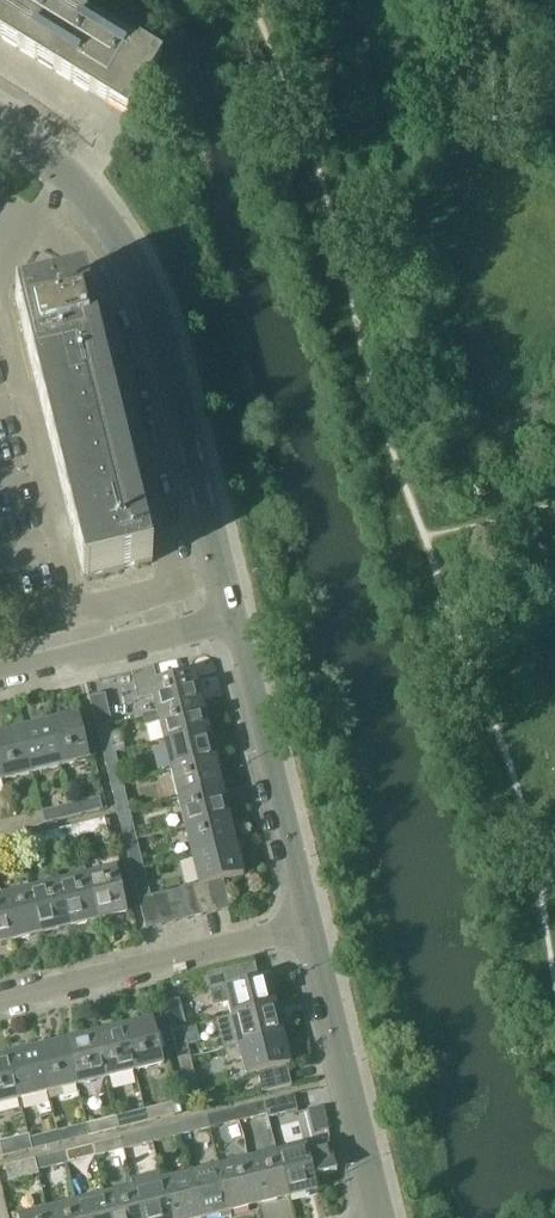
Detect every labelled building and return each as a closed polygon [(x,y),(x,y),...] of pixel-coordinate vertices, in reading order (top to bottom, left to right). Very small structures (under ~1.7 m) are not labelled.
[(127,116),(162,61),(139,47),(137,51),(137,52),(134,57),(42,0),(0,0),(0,38),(127,116)] [(84,285),(15,302),(35,379),(40,401),(41,405),(46,426),(47,430),(52,451),(53,455),(58,476),(59,479),(65,501),(65,505),(71,526),(72,530),(77,551),(84,579),(152,562),(145,535),(137,537),(131,515),(140,513),(139,509),(130,512),(125,490),(134,488),(133,485),(124,487),(119,465),(128,463),(127,459),(118,462),(113,440),(122,438),(121,434),(112,437),(107,415),(115,413),(115,409),(106,411),(100,390),(109,387),(109,385),(100,387),(94,365),(103,363),(102,360),(94,362),(88,340),(97,337),(84,285)] [(153,669),(131,674),(138,702),(153,698),(157,714),(200,702),(193,674),(157,683),(153,669)] [(88,699),(96,728),(108,725),(108,726),(112,725),(104,695),(88,699)] [(157,714),(143,717),(145,726),(159,723),(163,741),(207,730),(200,702),(157,714)] [(79,714),(49,721),(60,765),(90,758),(79,714)] [(32,772),(60,765),(49,721),(20,728),(32,772)] [(108,725),(96,728),(103,756),(115,753),(108,726),(108,725)] [(0,733),(0,768),(3,779),(32,772),(20,728),(0,733)] [(207,730),(163,741),(171,771),(215,760),(214,758),(219,757),(215,741),(210,743),(207,730)] [(115,753),(103,756),(110,786),(122,783),(115,753)] [(215,760),(171,771),(178,799),(222,788),(215,760)] [(122,783),(110,786),(117,815),(129,812),(122,783)] [(185,828),(229,817),(222,788),(178,799),(185,828)] [(99,798),(70,805),(73,817),(102,810),(99,798)] [(70,805),(42,812),(45,824),(73,817),(70,805)] [(42,812),(13,820),(16,831),(45,824),(42,812)] [(129,812),(117,815),(124,843),(136,840),(129,812)] [(192,857),(236,846),(229,817),(185,828),(192,857)] [(104,819),(76,827),(78,838),(107,831),(104,819)] [(0,823),(0,835),(16,831),(13,820),(0,823)] [(76,827),(47,834),(50,845),(78,838),(76,827)] [(47,834),(18,841),(21,852),(50,845),(47,834)] [(132,872),(144,869),(136,840),(124,843),(132,872)] [(0,845),(0,857),(21,852),(18,841),(0,845)] [(209,885),(224,881),(243,876),(236,846),(192,857),(199,885),(200,887),(209,885)] [(117,868),(88,875),(99,919),(128,912),(117,868)] [(151,897),(144,869),(132,872),(146,930),(160,926),(153,897),(151,897)] [(88,875),(59,882),(70,926),(99,919),(88,875)] [(224,881),(209,885),(216,913),(230,909),(224,881)] [(59,882),(30,888),(41,933),(70,926),(59,882)] [(200,887),(199,885),(194,887),(201,916),(216,913),(209,885),(200,887)] [(201,916),(194,887),(181,890),(188,919),(201,916)] [(30,888),(1,895),(12,940),(41,933),(30,888)] [(188,919),(181,890),(167,893),(175,923),(188,919)] [(153,897),(160,926),(175,923),(167,893),(153,897)] [(12,940),(1,895),(0,895),(0,943),(12,940)] [(228,1003),(232,1017),(275,1006),(268,978),(210,992),(213,1007),(228,1003)] [(164,1003),(172,1032),(183,1029),(183,1030),(187,1029),(180,1000),(164,1003)] [(232,1017),(216,1021),(222,1050),(225,1049),(239,1046),(282,1035),(275,1006),(232,1017)] [(126,1028),(137,1072),(165,1065),(154,1021),(126,1028)] [(137,1072),(126,1028),(97,1035),(108,1079),(137,1072)] [(172,1032),(179,1061),(190,1058),(183,1030),(183,1029),(172,1032)] [(69,1042),(80,1086),(108,1079),(97,1035),(69,1042)] [(291,1085),(286,1065),(289,1065),(282,1035),(239,1046),(225,1049),(227,1062),(242,1059),(246,1075),(258,1072),(262,1092),(291,1085)] [(41,1049),(52,1093),(80,1086),(69,1042),(41,1049)] [(41,1049),(11,1056),(21,1100),(52,1093),(41,1049)] [(11,1056),(0,1059),(0,1106),(21,1100),(11,1056)] [(179,1061),(186,1091),(198,1089),(190,1058),(179,1061)] [(290,1096),(267,1103),(270,1115),(268,1115),(269,1118),(298,1111),(295,1095),(290,1096)] [(270,1115),(267,1103),(248,1108),(238,1111),(241,1123),(268,1115),(270,1115)] [(174,1105),(147,1112),(150,1123),(177,1116),(174,1105)] [(238,1111),(210,1118),(213,1130),(241,1123),(238,1111)] [(147,1112),(119,1119),(121,1130),(150,1123),(147,1112)] [(213,1130),(210,1118),(180,1125),(184,1137),(213,1130)] [(119,1119),(90,1126),(92,1137),(121,1130),(119,1119)] [(90,1126),(62,1133),(64,1144),(92,1137),(90,1126)] [(124,1139),(127,1151),(155,1144),(152,1132),(124,1139)] [(62,1133),(31,1140),(34,1152),(64,1144),(62,1133)] [(4,1159),(34,1152),(31,1140),(29,1141),(28,1137),(0,1144),(4,1159)] [(95,1146),(98,1158),(127,1151),(124,1139),(95,1146)] [(307,1146),(279,1153),(290,1197),(318,1190),(315,1177),(338,1171),(330,1140),(307,1146)] [(67,1153),(70,1165),(98,1158),(95,1146),(67,1153)] [(39,1173),(70,1165),(67,1153),(36,1161),(39,1173)] [(251,1161),(261,1205),(290,1197),(279,1153),(251,1161)] [(39,1173),(36,1161),(7,1168),(11,1183),(38,1176),(38,1173),(39,1173)] [(233,1212),(261,1205),(251,1161),(222,1168),(233,1212)] [(222,1168),(193,1175),(204,1217),(210,1217),(233,1212),(222,1168)] [(131,1180),(134,1190),(136,1189),(143,1217),(174,1217),(165,1182),(162,1172),(131,1180)] [(193,1175),(165,1182),(174,1217),(204,1217),(193,1175)] [(113,1217),(143,1217),(136,1189),(134,1190),(107,1196),(113,1217)] [(83,1217),(113,1217),(107,1196),(79,1203),(83,1217)] [(79,1203),(49,1211),(50,1217),(83,1217),(79,1203)]
